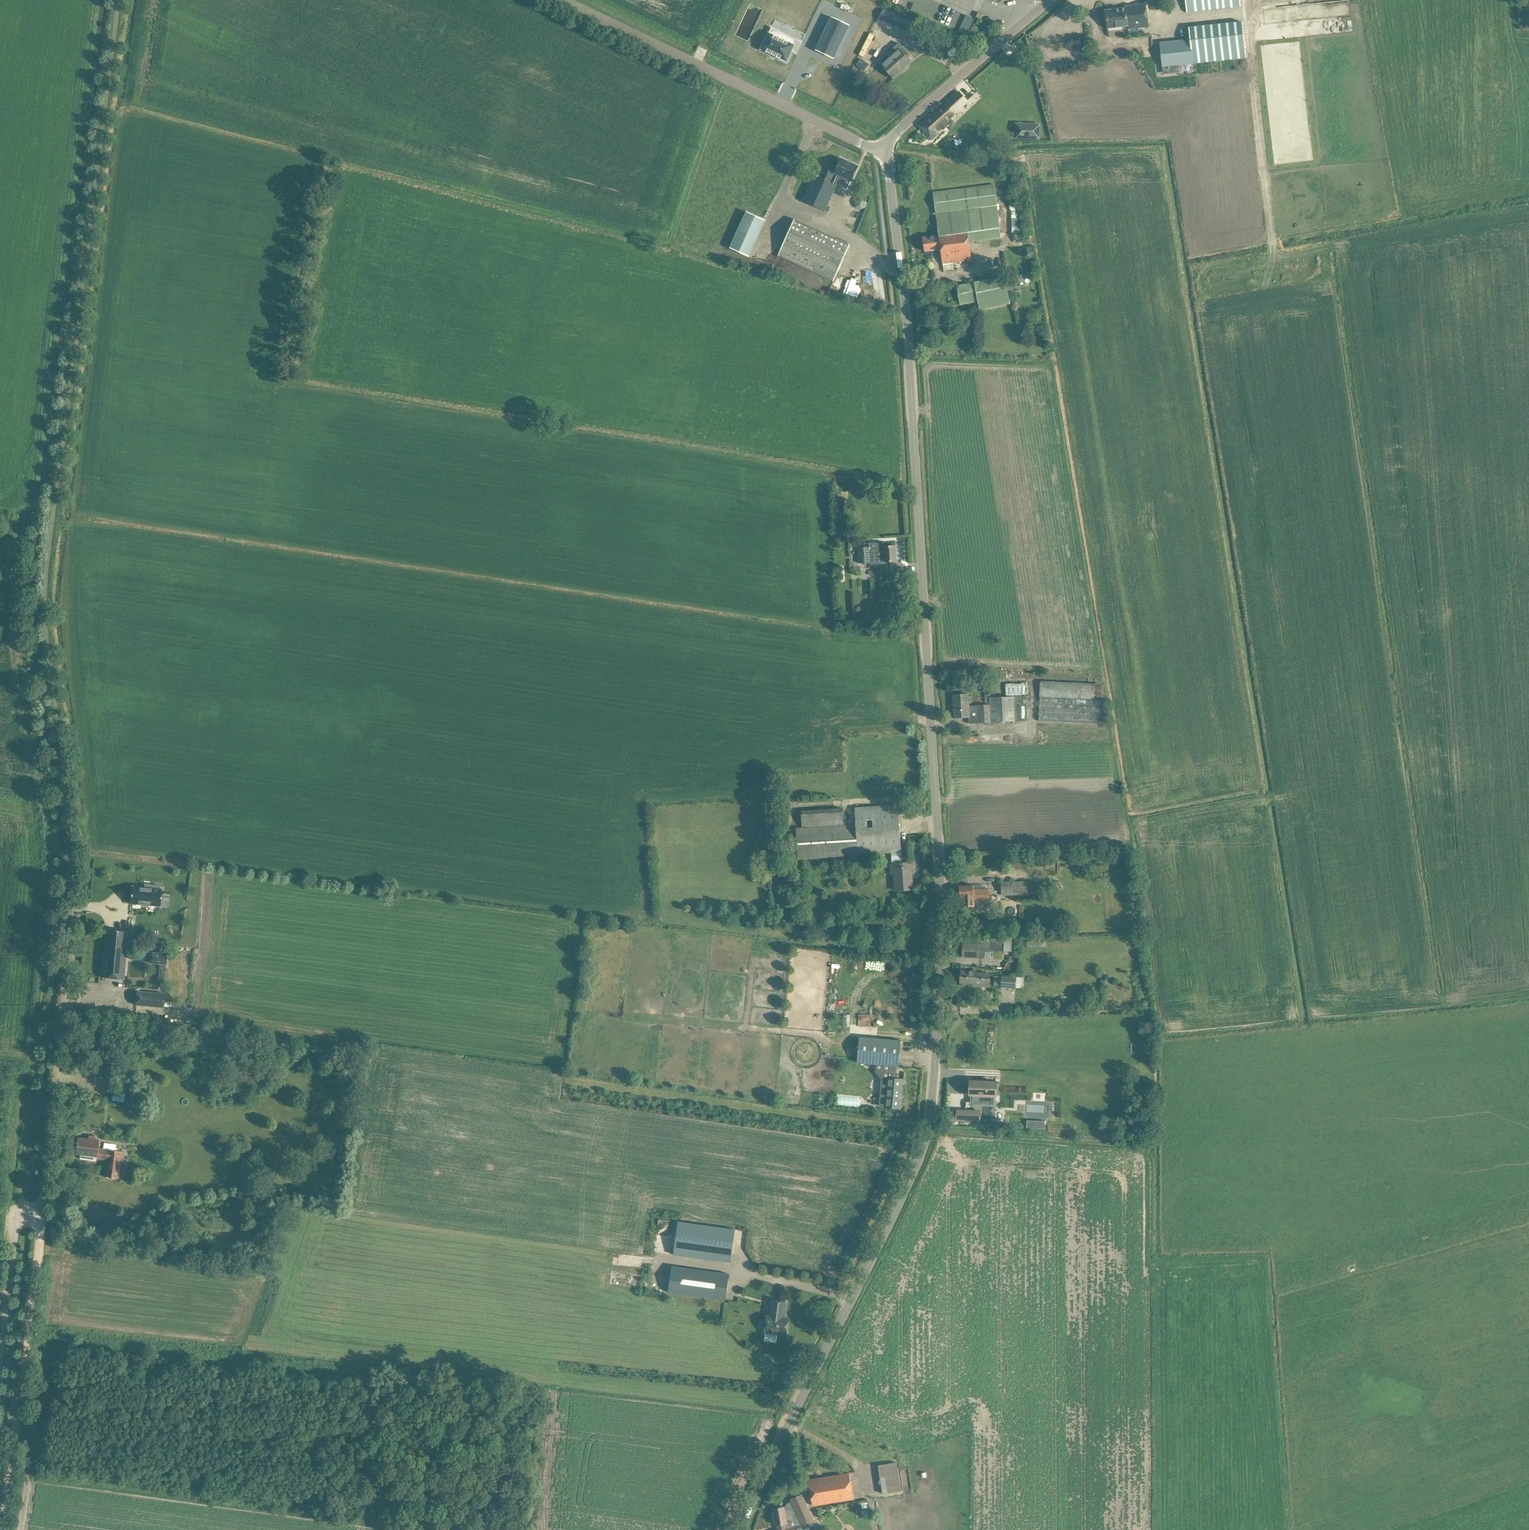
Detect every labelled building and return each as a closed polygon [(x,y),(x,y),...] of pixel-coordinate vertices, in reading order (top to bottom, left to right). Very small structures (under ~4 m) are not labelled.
[(1240,6),(1240,0),(1186,0),(1187,12),(1240,6)] [(1128,29),(1148,26),(1146,4),(1125,7),(1125,8),(1105,10),(1107,28),(1128,26),(1128,29)] [(895,15),(890,24),(898,28),(902,18),(895,15)] [(832,17),(816,50),(834,58),(850,26),(832,17)] [(1160,43),(1162,68),(1246,58),(1242,22),(1189,28),(1190,39),(1160,43)] [(769,33),(761,49),(786,61),(792,50),(797,53),(802,42),(796,39),(793,45),(779,38),(781,32),(772,28),(770,33),(769,33)] [(910,61),(899,49),(881,65),(894,78),(901,72),(900,70),(910,61)] [(861,59),(857,66),(865,72),(870,65),(861,59)] [(877,67),(870,73),(881,86),(888,80),(877,67)] [(980,102),(987,93),(982,89),(975,97),(980,102)] [(954,114),(968,101),(959,92),(919,128),(931,141),(949,125),(947,122),(955,115),(954,114)] [(1016,138),(1039,139),(1039,125),(1016,124),(1016,138)] [(803,201),(825,211),(841,176),(851,181),(858,166),(841,159),(835,173),(830,170),(825,180),(814,175),(803,201)] [(1001,238),(995,184),(933,193),(939,236),(923,238),(925,251),(941,249),(943,264),(972,260),(969,242),(1001,238)] [(874,223),(877,205),(871,204),(869,222),(874,223)] [(730,248),(748,257),(765,220),(747,212),(730,248)] [(795,219),(778,256),(834,281),(850,245),(795,219)] [(949,292),(952,307),(978,301),(980,310),(1011,304),(1005,276),(956,286),(957,290),(949,292)] [(850,512),(850,500),(839,500),(839,512),(850,512)] [(876,547),(858,548),(859,563),(871,563),(871,565),(872,565),(871,563),(876,562),(876,564),(886,564),(886,562),(897,561),(896,552),(896,547),(896,545),(884,546),(884,543),(885,543),(885,542),(876,543),(876,547)] [(1034,679),(1013,679),(1013,690),(1034,690),(1034,679)] [(969,717),(969,724),(1015,722),(1014,696),(989,698),(990,705),(969,706),(968,694),(954,695),(955,717),(969,717)] [(1099,724),(1101,699),(1040,696),(1039,721),(1099,724)] [(856,824),(844,825),(797,828),(798,859),(859,855),(859,854),(891,852),(892,863),(891,864),(892,874),(895,874),(896,891),(913,889),(912,873),(915,872),(914,862),(900,863),(899,852),(901,852),(898,805),(855,807),(856,824)] [(1001,882),(1001,895),(1013,895),(1013,893),(1028,891),(1028,881),(1001,882)] [(132,886),(130,903),(160,906),(162,889),(160,888),(160,886),(150,885),(150,888),(132,886)] [(963,907),(974,906),(974,900),(989,900),(989,888),(974,889),(974,885),(960,886),(960,897),(963,897),(963,907)] [(168,928),(168,936),(176,937),(176,928),(168,928)] [(124,979),(128,931),(106,929),(102,977),(124,979)] [(972,944),(963,943),(962,957),(985,958),(985,947),(991,947),(991,950),(1004,951),(1004,939),(991,939),(981,939),(981,941),(972,940),(972,944)] [(167,965),(168,954),(152,952),(151,963),(167,965)] [(154,965),(147,964),(144,989),(151,990),(154,965)] [(973,985),(989,986),(989,973),(976,973),(976,972),(962,971),(961,982),(973,983),(973,985)] [(1016,988),(1016,977),(1002,976),(1001,987),(1016,988)] [(137,991),(135,1004),(163,1007),(164,994),(137,991)] [(858,1062),(890,1065),(897,1066),(899,1066),(901,1040),(860,1037),(858,1062)] [(895,1079),(897,1066),(890,1065),(889,1078),(882,1077),(880,1106),(901,1108),(902,1096),(900,1095),(900,1092),(902,1092),(903,1079),(895,1079)] [(796,1081),(796,1089),(807,1088),(807,1080),(796,1081)] [(1000,1082),(971,1081),(970,1094),(972,1094),(972,1102),(993,1103),(994,1095),(996,1095),(996,1083),(1000,1083),(1000,1082)] [(844,1093),(844,1099),(865,1102),(866,1097),(844,1093)] [(956,1110),(956,1118),(972,1118),(972,1110),(956,1110)] [(1026,1127),(1026,1128),(1027,1128),(1045,1129),(1045,1121),(1044,1121),(1027,1120),(1027,1127),(1026,1127)] [(97,1156),(100,1140),(95,1140),(95,1137),(93,1137),(93,1139),(77,1137),(75,1153),(97,1156)] [(108,1149),(104,1177),(118,1179),(123,1152),(108,1149)] [(730,1261),(735,1229),(679,1221),(674,1253),(730,1261)] [(725,1299),(729,1274),(673,1266),(669,1291),(725,1299)] [(778,1332),(777,1334),(786,1335),(789,1318),(783,1317),(785,1301),(772,1300),(770,1316),(768,1315),(765,1330),(778,1332)] [(883,1494),(901,1491),(896,1462),(879,1465),(883,1494)] [(809,1479),(813,1505),(854,1498),(850,1473),(809,1479)] [(798,1528),(797,1524),(802,1523),(803,1527),(809,1526),(814,1522),(803,1496),(797,1497),(792,1500),(792,1502),(791,1503),(789,1502),(787,1503),(786,1504),(786,1506),(785,1507),(773,1509),(776,1524),(777,1524),(778,1529),(798,1529),(798,1528)]
